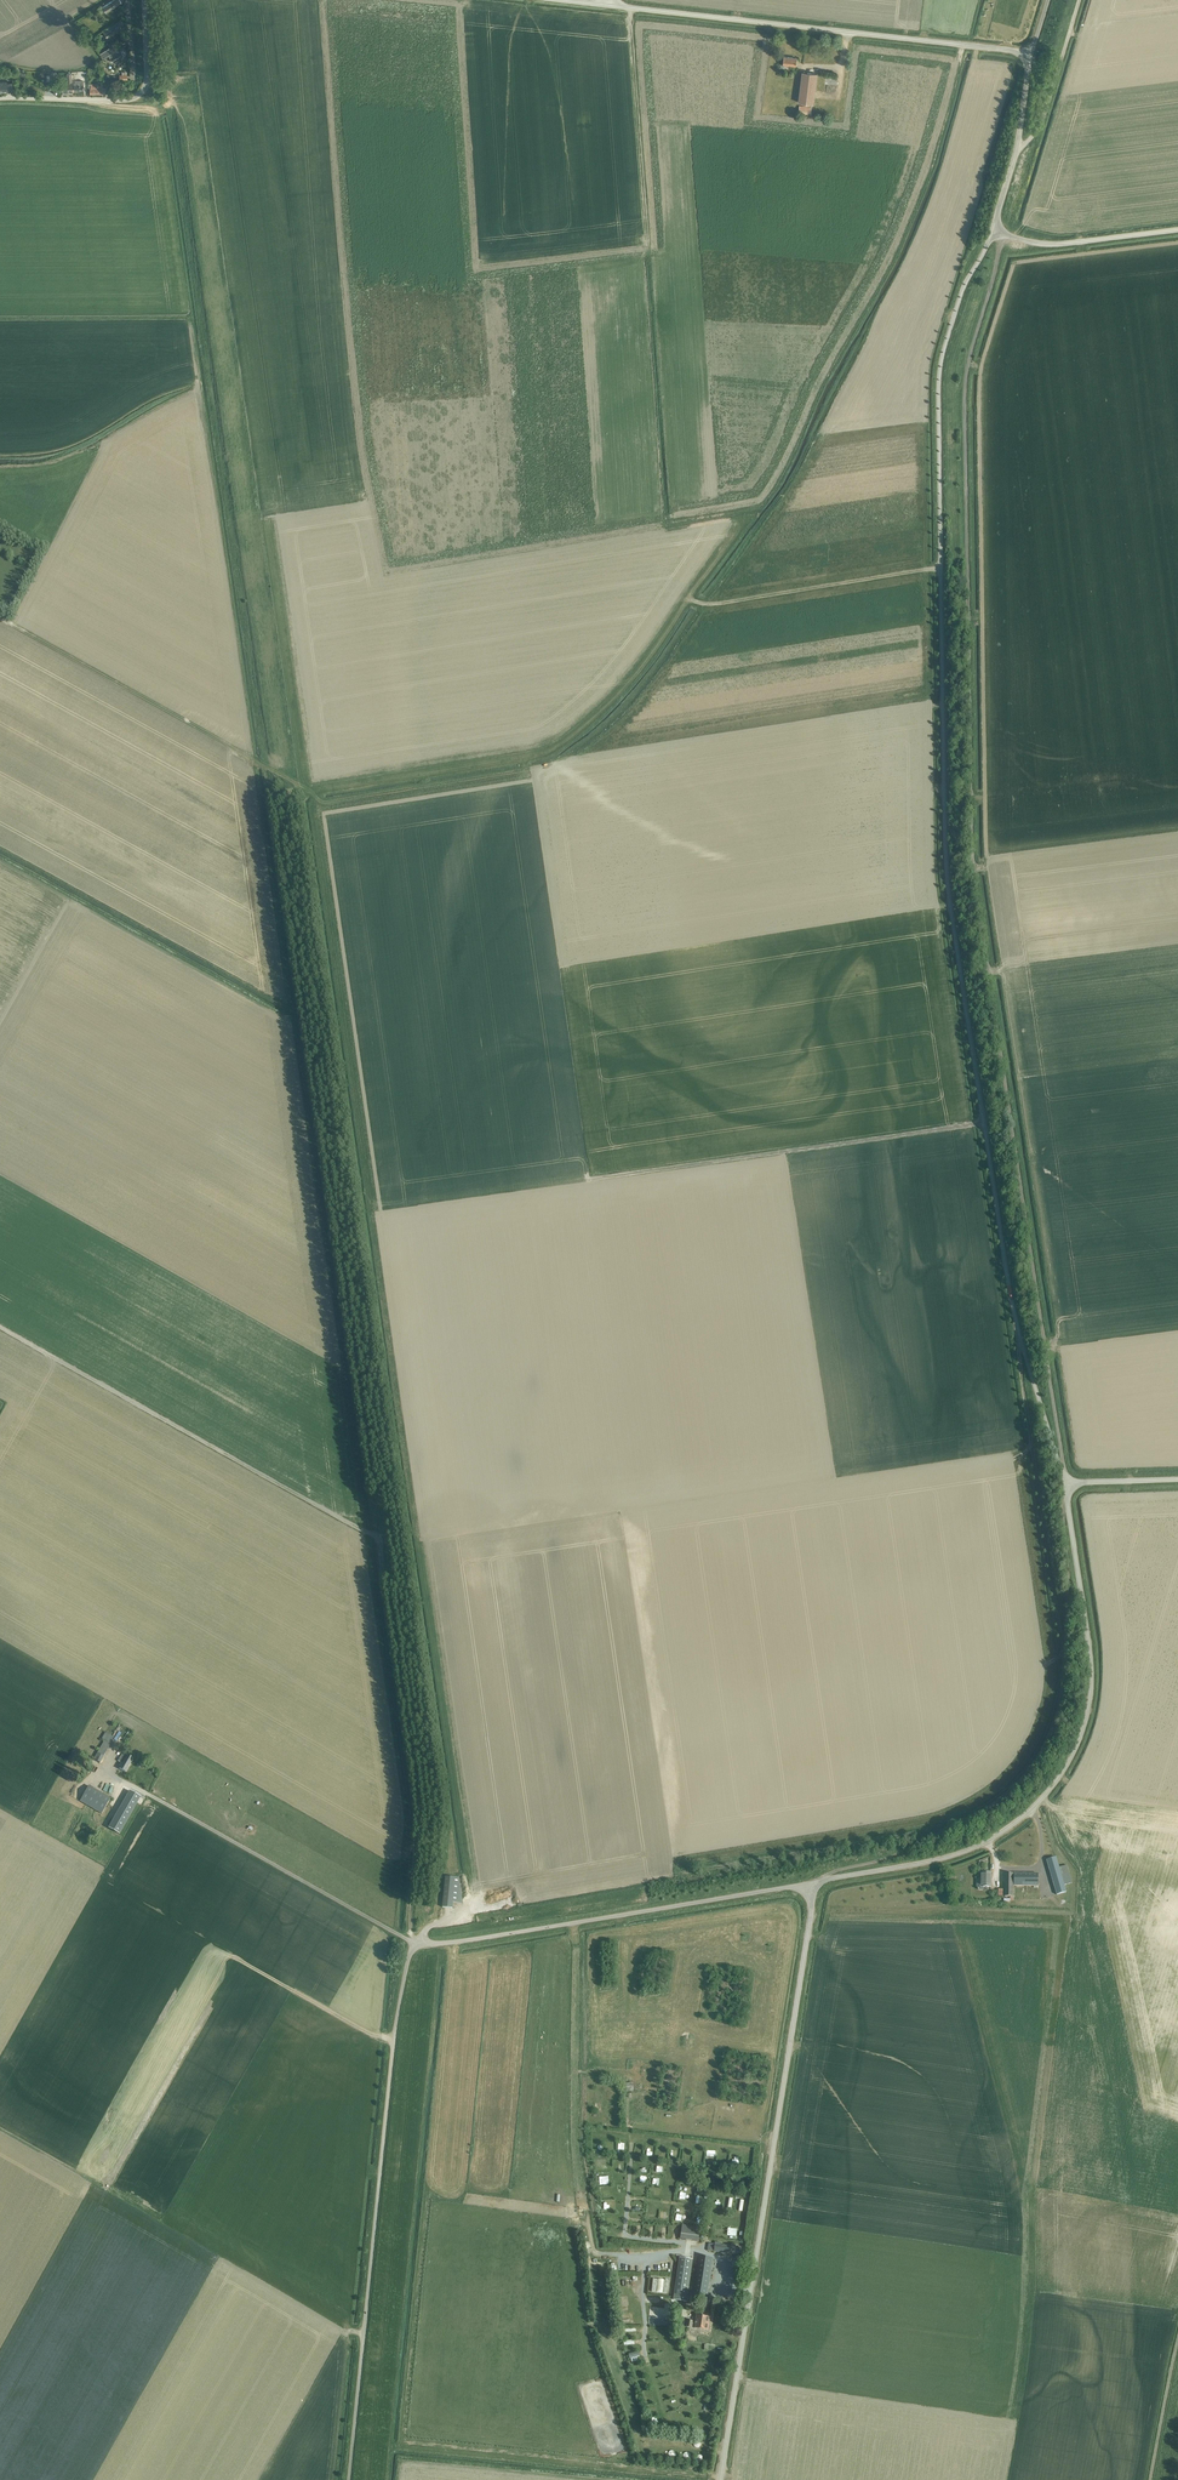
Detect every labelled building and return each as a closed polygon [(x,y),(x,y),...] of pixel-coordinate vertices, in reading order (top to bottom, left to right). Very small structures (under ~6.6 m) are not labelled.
[(106,12),(121,3),(120,0),(114,0),(102,7),(106,12)] [(104,32),(107,38),(124,27),(120,21),(113,25),(112,26),(112,27),(104,32)] [(109,55),(113,62),(127,54),(124,48),(114,54),(113,53),(109,55)] [(100,55),(102,59),(112,53),(110,49),(100,55)] [(784,56),(783,64),(781,64),(781,70),(784,70),(785,65),(796,66),(797,58),(784,56)] [(798,103),(813,105),(817,75),(802,73),(798,103)] [(63,84),(63,95),(72,95),(72,74),(67,75),(67,84),(63,84)] [(0,81),(0,92),(7,92),(7,90),(12,90),(12,83),(7,83),(7,81),(0,81)] [(74,85),(74,91),(84,91),(83,82),(76,82),(76,85),(74,85)] [(89,89),(90,94),(105,94),(105,88),(102,88),(102,85),(97,85),(91,85),(91,89),(89,89)] [(100,1763),(114,1738),(105,1733),(101,1740),(104,1741),(97,1753),(93,1759),(100,1763)] [(119,1768),(125,1772),(133,1759),(127,1755),(126,1757),(122,1755),(118,1761),(122,1764),(120,1768),(119,1768)] [(80,1801),(102,1814),(110,1799),(88,1786),(80,1801)] [(129,1817),(140,1797),(130,1791),(118,1811),(109,1828),(119,1834),(129,1817)] [(1064,1885),(1072,1883),(1067,1865),(1059,1868),(1056,1857),(1046,1860),(1057,1895),(1066,1892),(1064,1885)] [(981,1887),(991,1887),(991,1873),(991,1871),(986,1871),(986,1873),(981,1873),(981,1887)] [(1013,1897),(1013,1874),(1005,1874),(1004,1897),(1013,1897)] [(1014,1874),(1013,1886),(1038,1887),(1038,1874),(1014,1874)] [(453,1903),(463,1903),(460,1878),(445,1877),(442,1908),(453,1909),(453,1903)] [(690,2179),(692,2170),(685,2169),(683,2178),(690,2179)] [(608,2218),(607,2223),(610,2223),(609,2233),(618,2234),(618,2228),(614,2228),(614,2218),(608,2218)] [(682,2225),(680,2239),(699,2241),(701,2227),(682,2225)] [(738,2236),(738,2228),(729,2227),(729,2235),(738,2236)] [(732,2247),(720,2245),(720,2243),(715,2242),(714,2244),(708,2243),(707,2251),(730,2254),(732,2247)] [(693,2295),(707,2297),(713,2259),(699,2257),(693,2295)] [(693,2260),(680,2258),(673,2300),(687,2302),(693,2260)] [(652,2292),(667,2293),(668,2281),(667,2280),(667,2279),(666,2279),(666,2280),(653,2279),(652,2292)] [(696,2321),(687,2320),(686,2327),(707,2330),(708,2330),(709,2325),(708,2325),(708,2322),(709,2322),(710,2318),(709,2318),(709,2317),(697,2315),(696,2321)] [(654,2356),(655,2362),(664,2360),(663,2354),(654,2356)] [(690,2391),(684,2393),(688,2403),(694,2400),(690,2391)]
